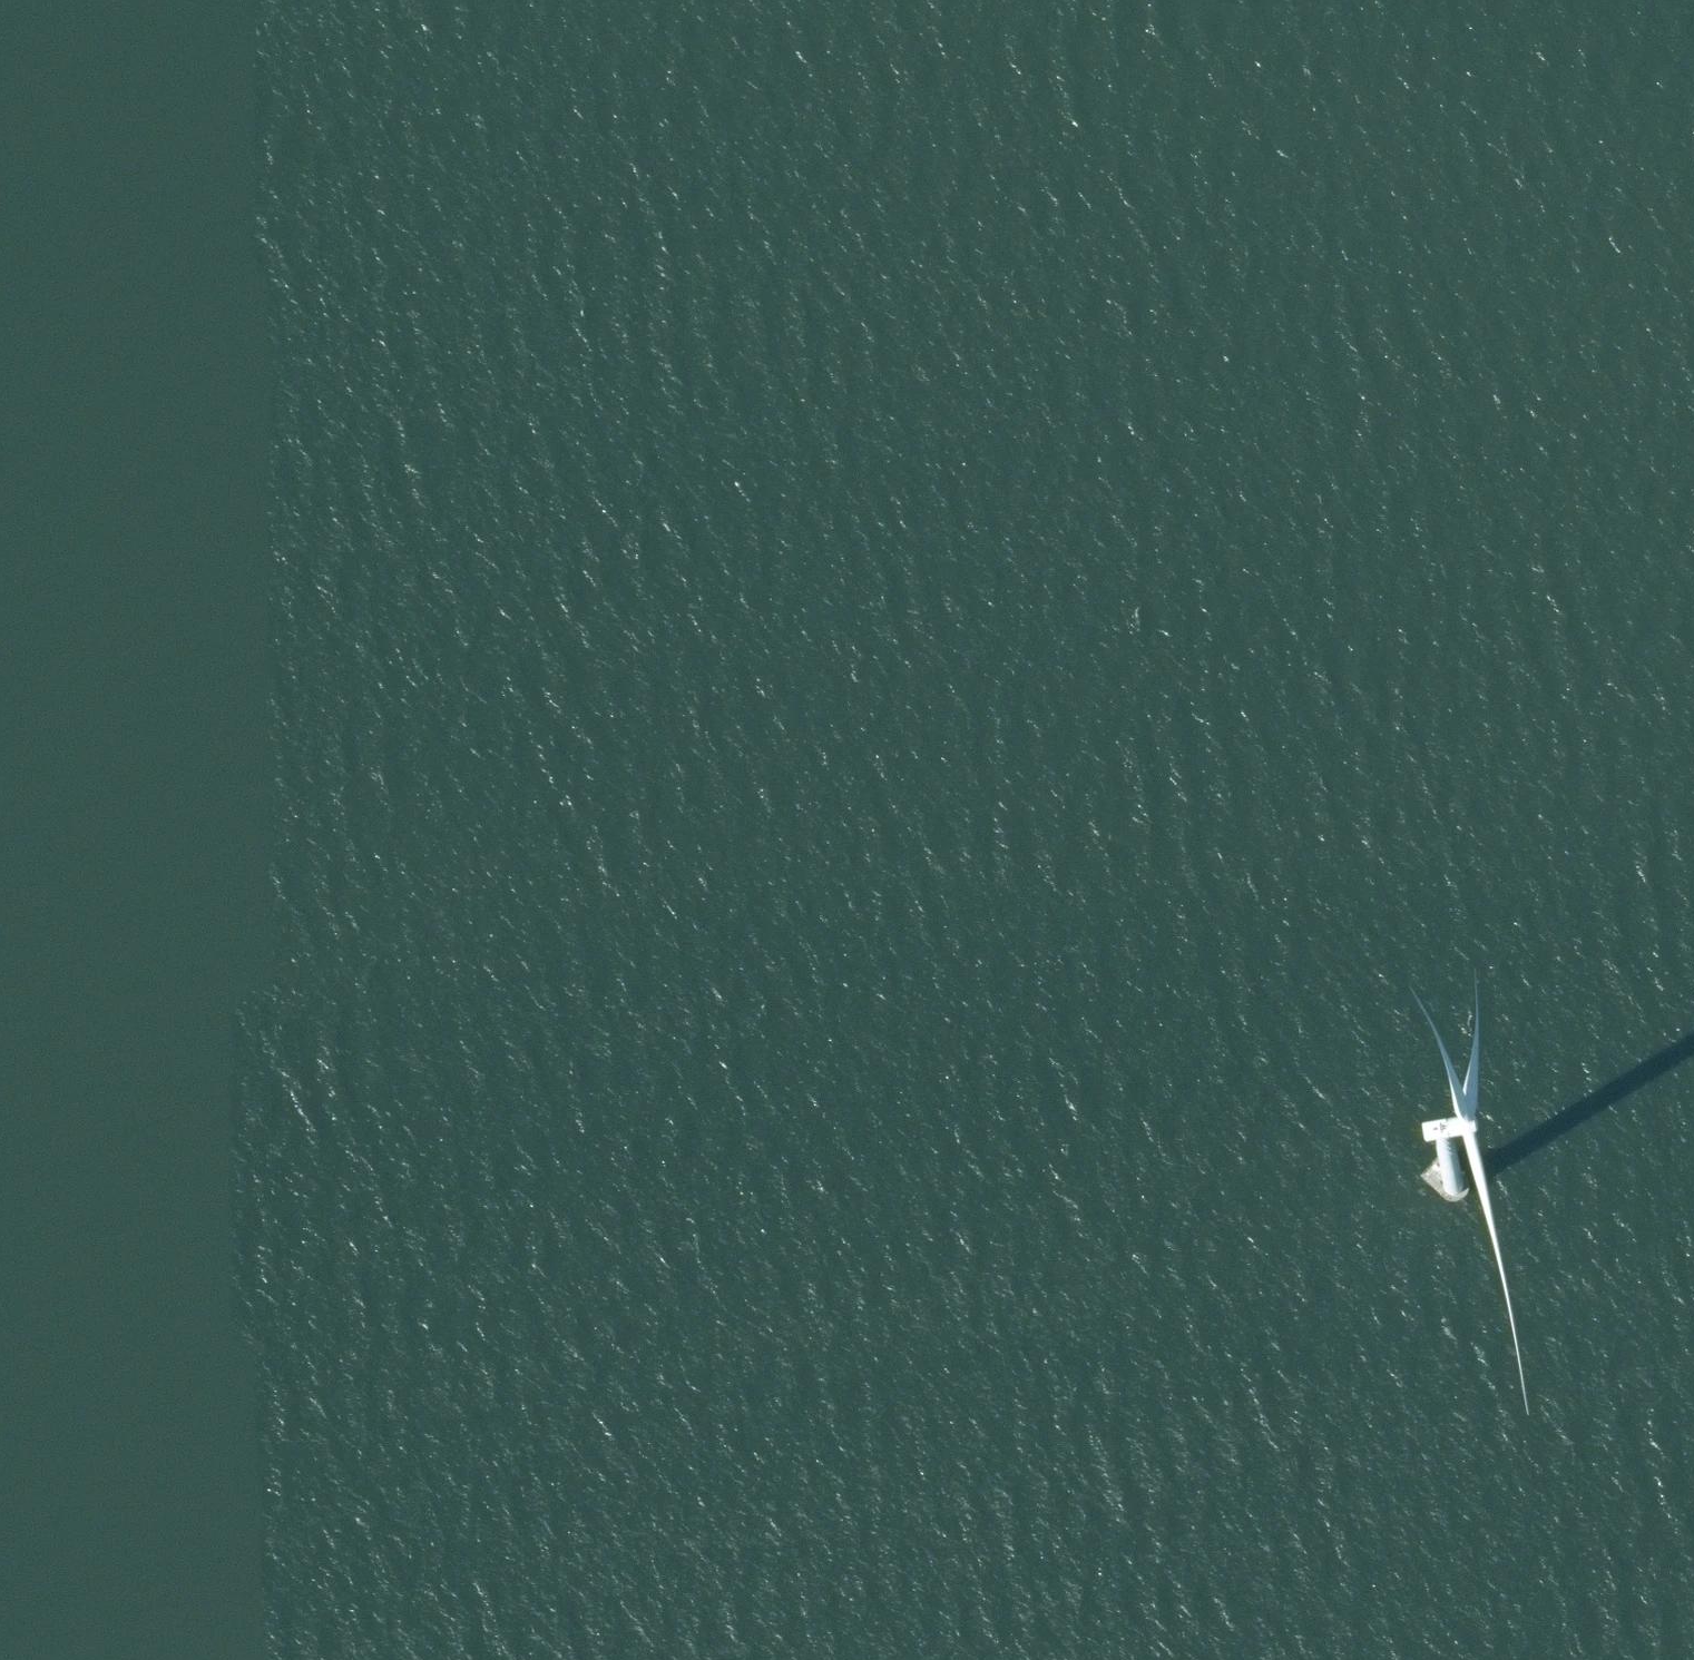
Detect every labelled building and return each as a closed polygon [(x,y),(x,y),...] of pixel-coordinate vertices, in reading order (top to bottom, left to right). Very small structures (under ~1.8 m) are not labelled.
[(1444,1183),(1443,1187),(1445,1192),(1446,1194),(1450,1196),(1453,1197),(1457,1196),(1461,1194),(1463,1191),(1463,1187),(1463,1184),(1462,1181),(1461,1180),(1457,1177),(1454,1177),(1448,1178),(1446,1180),(1444,1182),(1444,1183)]
